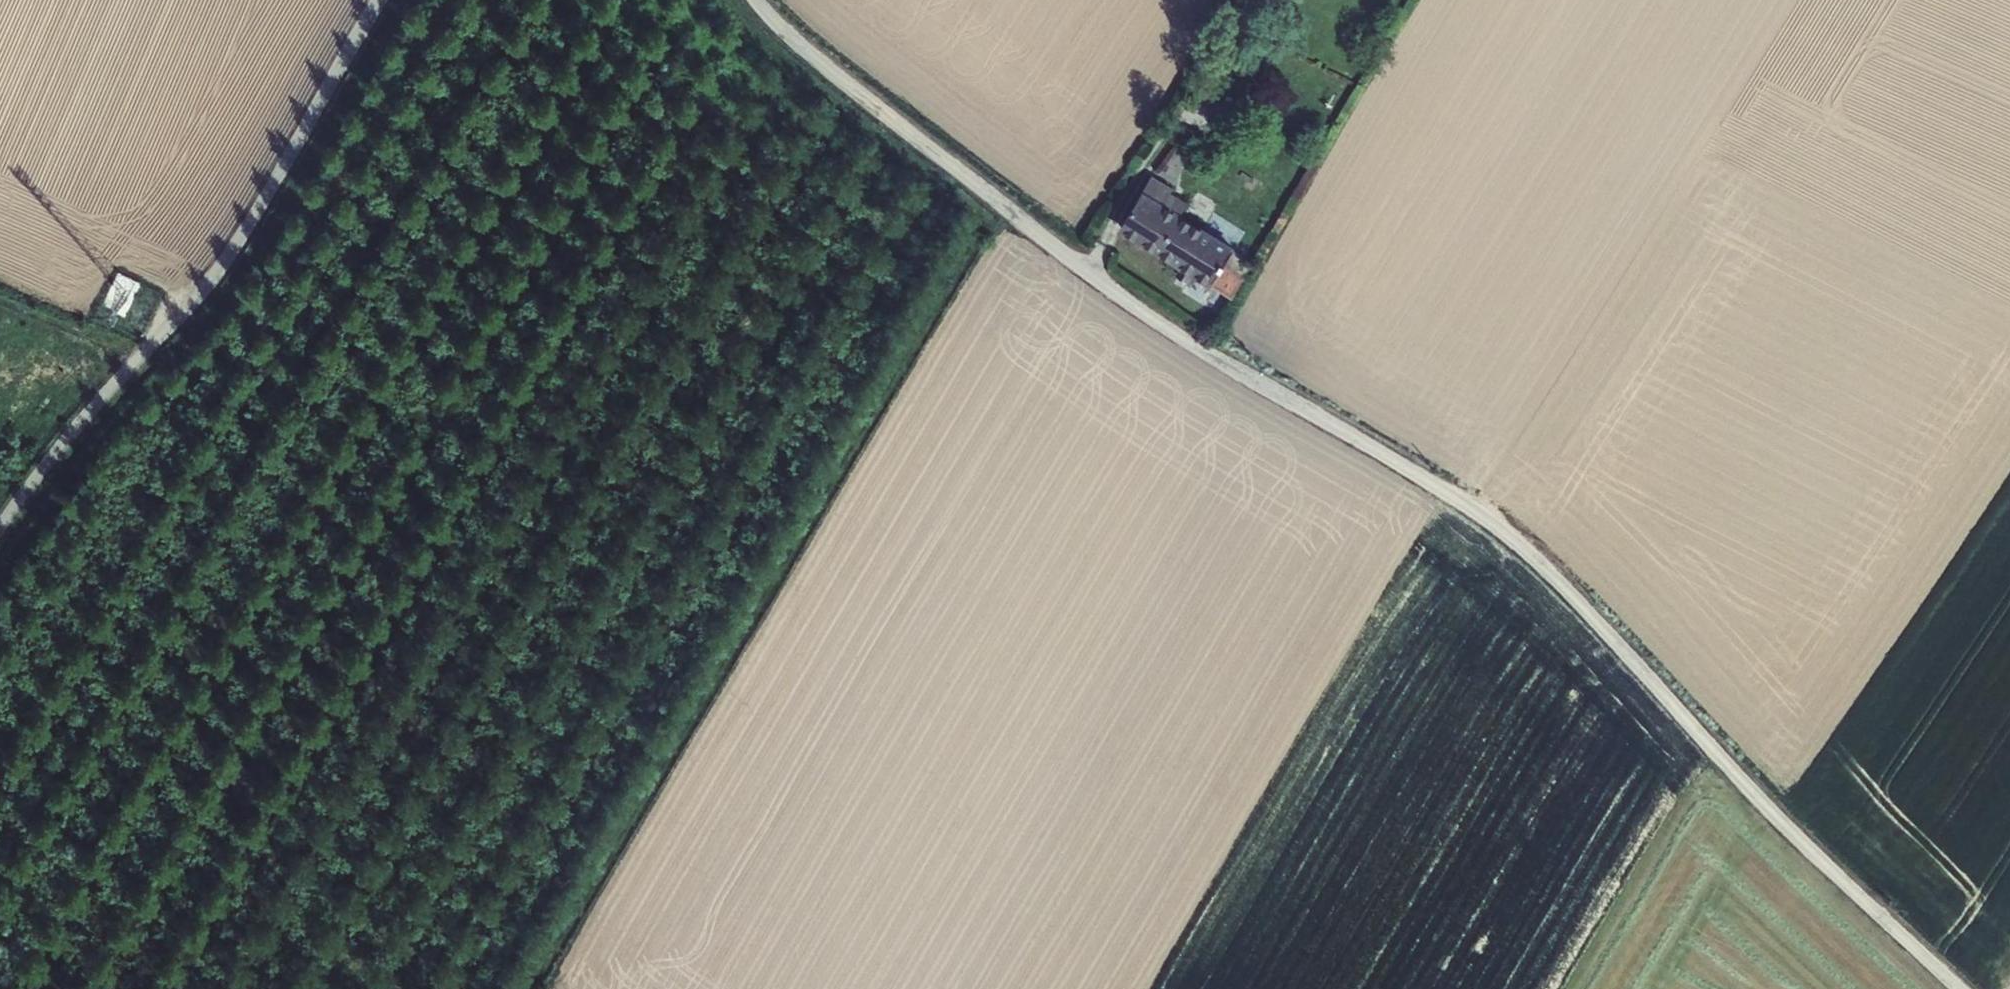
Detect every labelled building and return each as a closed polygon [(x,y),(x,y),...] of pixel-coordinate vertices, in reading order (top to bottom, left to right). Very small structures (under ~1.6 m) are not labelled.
[(1145,171),(1113,232),(1233,295),(1246,272),(1223,260),(1233,241),(1180,213),(1190,194),(1145,171)]
